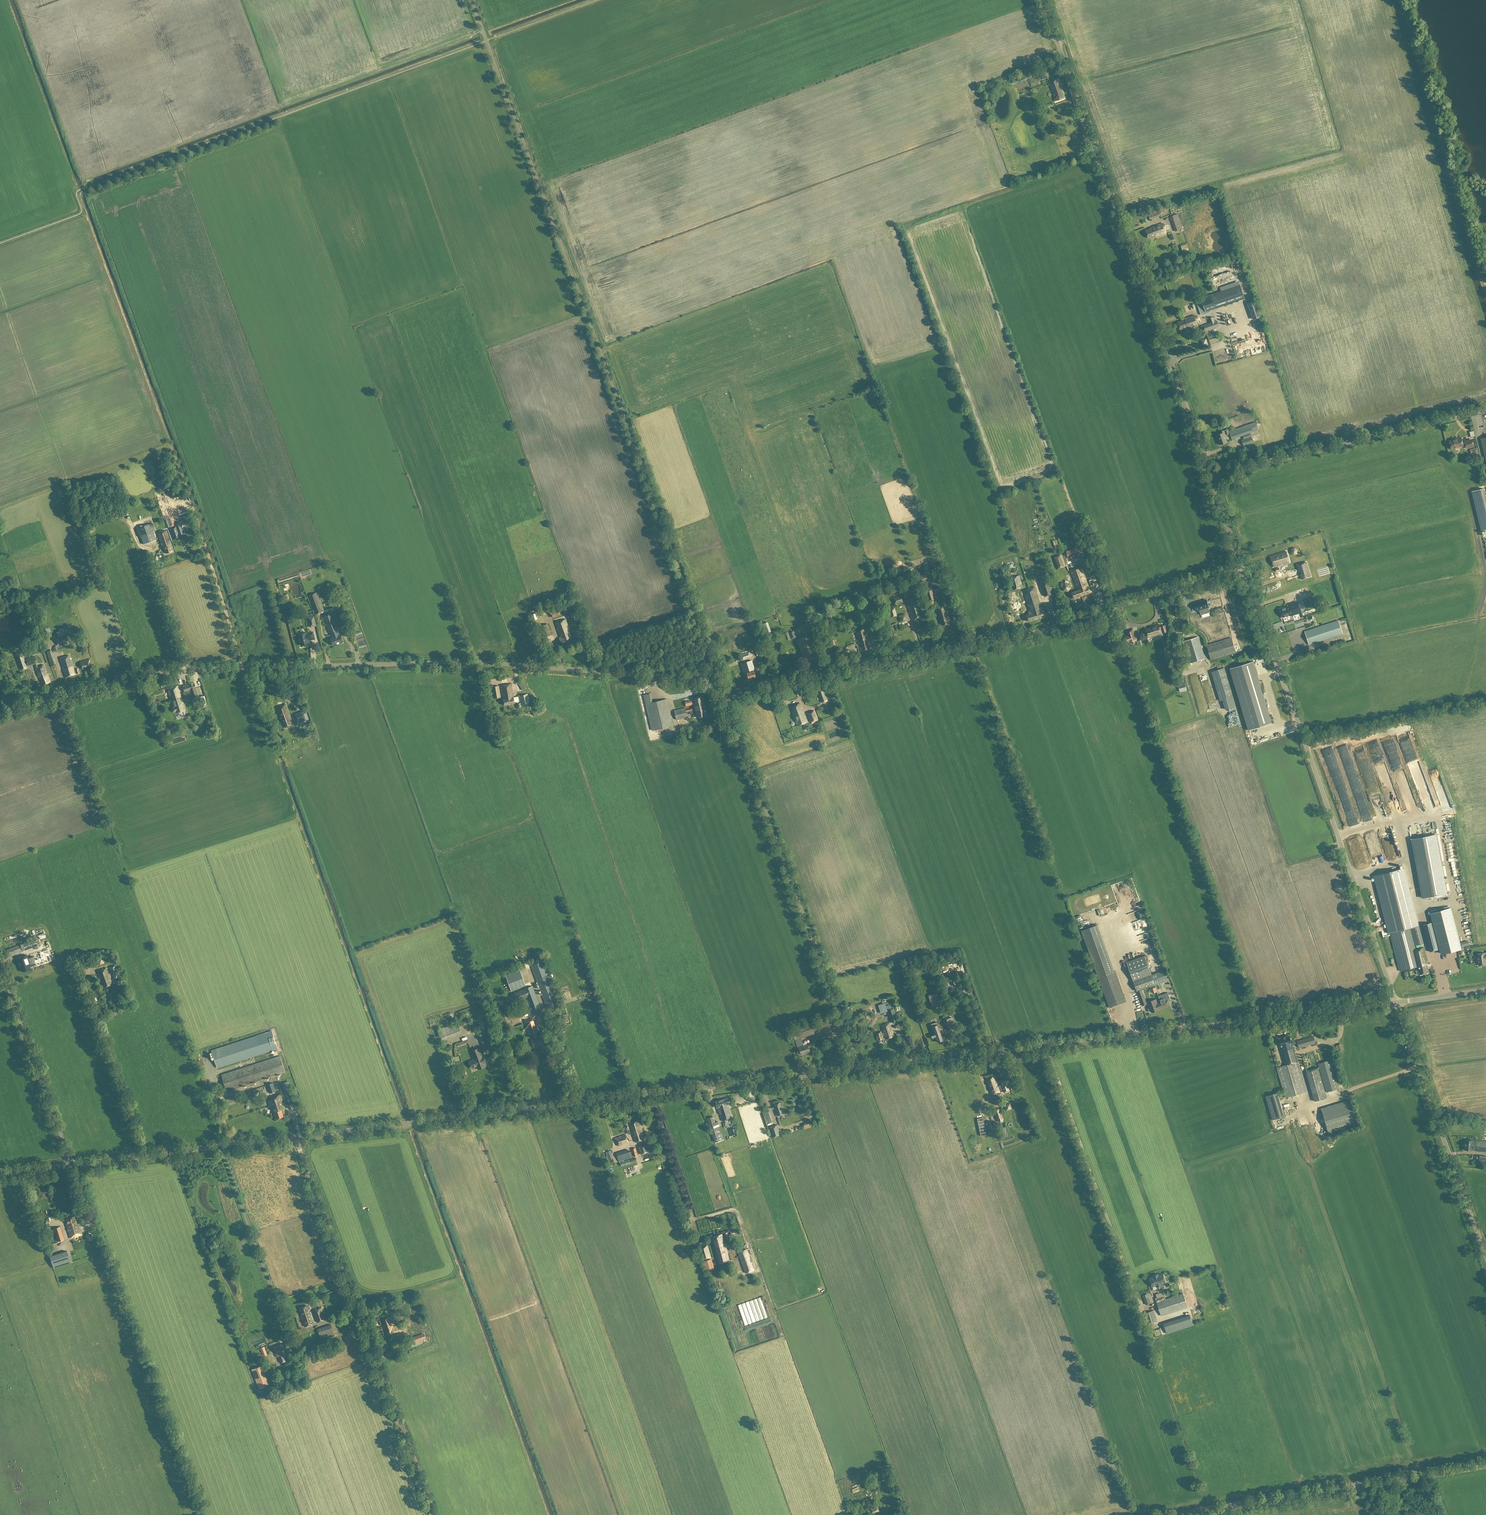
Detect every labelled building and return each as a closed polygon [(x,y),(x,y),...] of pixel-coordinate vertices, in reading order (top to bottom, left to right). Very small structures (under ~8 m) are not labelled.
[(1047,77),(1043,67),(1038,69),(1042,79),(1047,77)] [(1054,96),(1053,97),(1055,101),(1065,98),(1058,78),(1049,81),(1054,96)] [(1180,222),(1177,214),(1170,217),(1172,224),(1173,227),(1175,232),(1183,229),(1180,222)] [(1162,224),(1149,228),(1149,229),(1145,231),(1148,238),(1155,236),(1156,237),(1165,234),(1162,224)] [(1224,276),(1234,273),(1233,269),(1235,268),(1234,263),(1227,265),(1227,267),(1216,270),(1217,274),(1224,273),(1224,276)] [(1201,299),(1196,301),(1201,315),(1208,313),(1208,311),(1215,308),(1244,298),(1240,285),(1221,292),(1211,295),(1201,299)] [(1194,315),(1181,320),(1181,321),(1177,323),(1180,330),(1187,328),(1188,329),(1198,325),(1194,315)] [(1217,321),(1214,322),(1213,317),(1209,319),(1210,323),(1203,326),(1205,331),(1219,327),(1217,321)] [(1258,430),(1255,422),(1229,432),(1232,440),(1258,430)] [(1220,434),(1216,435),(1219,445),(1227,442),(1225,436),(1223,431),(1220,432),(1220,434)] [(1253,443),(1251,437),(1241,440),(1243,446),(1253,443)] [(1474,447),(1472,440),(1464,442),(1464,443),(1462,443),(1461,438),(1460,438),(1458,438),(1457,439),(1449,441),(1451,449),(1463,446),(1465,445),(1466,449),(1474,447)] [(1481,531),(1485,530),(1485,498),(1484,488),(1471,492),(1481,531)] [(173,514),(166,496),(157,499),(163,518),(173,514)] [(153,532),(154,531),(148,512),(131,518),(138,537),(140,536),(143,544),(155,539),(153,532)] [(169,530),(173,540),(180,537),(177,527),(169,530)] [(166,531),(157,533),(162,549),(163,549),(165,554),(172,552),(171,548),(172,548),(166,531)] [(197,545),(185,551),(188,557),(199,551),(197,545)] [(1068,558),(1081,553),(1079,547),(1066,551),(1068,558)] [(1286,552),(1270,556),(1273,567),(1289,563),(1286,552)] [(1058,569),(1064,567),(1060,555),(1054,557),(1058,569)] [(1306,562),(1297,565),(1299,570),(1301,574),(1300,574),(1302,579),(1310,577),(1306,562)] [(1081,567),(1076,569),(1070,570),(1077,591),(1075,591),(1079,590),(1081,596),(1090,593),(1088,586),(1086,582),(1081,567)] [(925,574),(917,576),(919,584),(928,581),(925,574)] [(1011,578),(1008,579),(1011,590),(1022,588),(1019,576),(1011,578)] [(1049,582),(1041,585),(1045,597),(1053,594),(1049,582)] [(1025,616),(1027,622),(1044,617),(1043,614),(1045,613),(1049,612),(1047,607),(1043,608),(1042,608),(1035,587),(1024,591),(1029,611),(1028,612),(1029,614),(1025,616)] [(922,593),(925,603),(934,600),(931,590),(922,593)] [(1075,591),(1071,593),(1073,599),(1081,596),(1079,590),(1075,591)] [(307,597),(314,615),(324,611),(316,593),(307,597)] [(903,603),(900,595),(891,598),(894,606),(903,603)] [(914,598),(905,601),(912,620),(921,617),(914,598)] [(1205,600),(1193,603),(1195,612),(1199,611),(1201,615),(1209,613),(1207,608),(1208,608),(1205,600)] [(1022,606),(1018,602),(1012,604),(1013,610),(1019,611),(1022,606)] [(1293,604),(1291,604),(1286,606),(1286,607),(1279,609),(1282,618),(1289,616),(1289,617),(1301,613),(1298,602),(1293,604)] [(947,616),(944,605),(940,606),(940,607),(939,607),(938,607),(935,608),(940,626),(950,623),(948,616),(947,616)] [(523,618),(522,618),(524,623),(526,629),(527,634),(534,631),(528,612),(524,613),(524,614),(522,615),(523,618)] [(332,613),(323,617),(331,639),(330,639),(332,646),(343,642),(340,634),(332,613)] [(316,626),(314,616),(313,616),(313,615),(307,617),(308,618),(307,618),(310,628),(312,627),(314,626),(314,627),(316,626)] [(565,620),(560,622),(555,624),(560,638),(558,638),(561,645),(572,641),(569,632),(565,620)] [(1304,631),(1309,645),(1342,634),(1338,621),(1304,631)] [(812,622),(804,625),(809,639),(816,638),(812,622)] [(547,624),(539,627),(543,638),(551,635),(547,624)] [(1152,627),(1145,630),(1147,637),(1161,633),(1158,624),(1152,626),(1152,627)] [(789,632),(786,626),(781,628),(783,634),(789,632)] [(580,627),(570,631),(574,641),(584,638),(580,627)] [(864,628),(855,631),(856,636),(857,636),(858,640),(857,640),(860,652),(871,649),(868,641),(864,628)] [(1126,631),(1127,636),(1124,637),(1126,643),(1129,642),(1129,643),(1131,642),(1131,643),(1132,644),(1134,643),(1134,642),(1136,641),(1133,629),(1126,631)] [(1223,632),(1225,638),(1232,635),(1229,629),(1223,632)] [(788,640),(796,638),(794,630),(785,633),(788,640)] [(298,635),(301,646),(308,644),(307,640),(309,639),(309,640),(314,639),(312,632),(306,634),(306,633),(298,635)] [(1114,635),(1106,637),(1110,647),(1117,645),(1114,635)] [(804,637),(796,640),(802,655),(801,655),(805,663),(813,660),(811,653),(810,652),(809,649),(804,637)] [(1197,637),(1181,642),(1187,663),(1204,658),(1197,637)] [(55,640),(57,646),(54,646),(56,651),(58,650),(63,649),(62,644),(64,644),(63,638),(55,640)] [(1235,653),(1231,638),(1206,645),(1211,660),(1235,653)] [(837,647),(833,640),(828,641),(831,649),(837,647)] [(841,656),(849,652),(848,650),(847,651),(846,649),(847,648),(847,646),(839,649),(841,656)] [(52,655),(51,655),(49,651),(46,652),(50,666),(55,665),(52,655)] [(22,654),(16,656),(20,670),(26,669),(22,654)] [(765,654),(759,656),(761,662),(767,660),(765,654)] [(69,656),(60,659),(61,663),(65,677),(74,675),(74,673),(75,673),(76,674),(78,674),(77,669),(75,670),(75,671),(73,671),(69,656)] [(34,657),(25,660),(28,666),(34,664),(35,668),(39,679),(42,686),(50,683),(47,676),(43,665),(37,667),(36,664),(36,663),(34,657)] [(80,662),(81,670),(91,668),(89,660),(80,662)] [(751,661),(741,664),(744,673),(747,672),(747,673),(746,673),(748,679),(755,677),(754,671),(753,671),(753,670),(754,670),(751,661)] [(1271,723),(1257,676),(1253,662),(1230,669),(1248,730),(1271,723)] [(1184,676),(1189,674),(1186,663),(1180,664),(1184,676)] [(1224,668),(1211,672),(1220,701),(1222,700),(1225,710),(1228,709),(1229,712),(1236,709),(1232,697),(1224,668)] [(198,698),(195,689),(193,683),(187,685),(189,691),(189,690),(192,700),(198,698)] [(1186,690),(1184,683),(1177,685),(1179,692),(1186,690)] [(511,684),(501,686),(503,700),(502,700),(503,706),(514,704),(513,698),(511,684)] [(171,701),(180,698),(176,686),(167,688),(171,701)] [(500,697),(499,686),(492,687),(493,698),(500,697)] [(821,689),(818,690),(817,692),(820,703),(822,704),(826,702),(827,700),(823,690),(821,689)] [(650,694),(643,695),(652,730),(672,725),(666,699),(652,703),(650,694)] [(154,695),(149,697),(152,705),(159,703),(159,701),(156,702),(154,695)] [(527,695),(519,696),(521,706),(529,704),(527,695)] [(186,704),(193,703),(191,696),(184,698),(186,704)] [(695,709),(704,706),(702,697),(692,699),(695,709)] [(180,698),(171,701),(173,707),(172,708),(171,709),(171,711),(172,712),(173,713),(175,713),(185,710),(180,698)] [(800,703),(790,707),(793,717),(796,726),(807,723),(805,717),(804,717),(800,703)] [(283,728),(292,724),(285,704),(276,708),(283,728)] [(704,706),(695,709),(696,714),(697,718),(705,716),(704,709),(704,706)] [(685,708),(674,711),(676,720),(687,717),(685,708)] [(292,713),(296,723),(307,719),(304,709),(292,713)] [(818,719),(814,711),(807,714),(810,722),(811,722),(812,724),(818,722),(817,720),(818,719)] [(1377,785),(1368,789),(1371,794),(1379,790),(1377,785)] [(1435,802),(1436,808),(1447,805),(1445,799),(1435,802)] [(1446,889),(1439,846),(1431,847),(1431,848),(1420,850),(1421,855),(1419,856),(1420,860),(1416,861),(1420,885),(1427,883),(1427,887),(1432,886),(1433,891),(1446,889)] [(1363,849),(1359,850),(1358,847),(1356,847),(1358,861),(1364,860),(1363,849)] [(1417,967),(1418,970),(1415,970),(1417,975),(1419,975),(1429,973),(1427,965),(1428,964),(1424,948),(1415,950),(1414,946),(1423,944),(1404,868),(1373,876),(1374,881),(1375,881),(1388,934),(1390,933),(1400,971),(1417,967)] [(1429,951),(1429,952),(1438,950),(1438,949),(1440,949),(1441,954),(1461,949),(1458,939),(1451,908),(1432,913),(1434,923),(1432,923),(1423,925),(1429,951)] [(35,939),(6,950),(8,956),(37,946),(35,939)] [(26,955),(16,959),(19,966),(20,966),(22,972),(30,969),(28,963),(34,961),(36,966),(51,961),(50,957),(49,957),(48,954),(49,954),(47,950),(39,953),(32,955),(33,956),(27,958),(26,955)] [(1478,965),(1478,966),(1485,965),(1485,963),(1485,960),(1485,954),(1485,953),(1477,954),(1478,962),(1477,962),(1477,965),(1478,965)] [(1144,955),(1126,962),(1136,991),(1155,985),(1144,955)] [(104,964),(104,959),(101,956),(97,958),(96,962),(99,965),(104,964)] [(91,959),(86,960),(86,959),(75,963),(77,969),(88,965),(88,966),(93,964),(95,963),(94,959),(91,960),(91,959)] [(530,963),(546,1007),(558,1003),(541,959),(530,963)] [(115,965),(109,967),(113,980),(119,978),(115,965)] [(105,968),(97,971),(103,988),(111,984),(105,968)] [(520,970),(505,975),(511,991),(525,986),(520,970)] [(1167,981),(1163,971),(1156,973),(1159,983),(1167,981)] [(1098,978),(1097,978),(1108,1008),(1126,1001),(1115,972),(1114,972),(1111,973),(1098,978)] [(532,986),(504,996),(507,1005),(527,998),(532,1012),(540,1009),(532,986)] [(1137,992),(1142,1006),(1147,1004),(1142,990),(1137,992)] [(1147,1002),(1148,1006),(1149,1006),(1151,1012),(1159,1010),(1159,1009),(1170,1005),(1168,1000),(1170,999),(1168,993),(1158,996),(1160,1002),(1157,1004),(1155,1000),(1147,1002)] [(893,1009),(887,1011),(890,1023),(897,1021),(893,1009)] [(460,1021),(464,1025),(469,1024),(470,1019),(467,1016),(462,1017),(460,1021)] [(549,1017),(544,1019),(548,1030),(554,1028),(549,1017)] [(949,1018),(943,1020),(946,1030),(952,1027),(949,1018)] [(540,1034),(535,1019),(524,1023),(534,1049),(544,1045),(540,1034)] [(940,1032),(940,1031),(939,1032),(937,1025),(936,1022),(930,1024),(931,1027),(933,1034),(930,1035),(932,1039),(935,1038),(937,1042),(943,1040),(942,1037),(943,1036),(944,1035),(943,1032),(941,1031),(940,1032)] [(881,1025),(883,1033),(881,1034),(880,1031),(874,1033),(877,1041),(883,1039),(882,1036),(884,1036),(885,1039),(893,1037),(889,1023),(881,1025)] [(490,1034),(495,1032),(493,1026),(487,1028),(490,1034)] [(493,1048),(485,1027),(476,1031),(484,1051),(493,1048)] [(1281,1051),(1285,1065),(1276,1068),(1285,1098),(1306,1092),(1294,1047),(1292,1048),(1289,1036),(1279,1039),(1281,1046),(1279,1047),(1281,1051)] [(1313,1037),(1297,1042),(1299,1048),(1306,1046),(1305,1046),(1311,1044),(1311,1045),(1315,1043),(1313,1037)] [(794,1041),(797,1047),(803,1045),(801,1039),(794,1041)] [(807,1045),(798,1048),(800,1055),(801,1054),(801,1055),(804,1054),(804,1053),(809,1052),(807,1045)] [(244,1046),(226,1052),(229,1059),(246,1053),(244,1046)] [(479,1048),(475,1050),(482,1068),(486,1067),(485,1064),(486,1064),(483,1056),(482,1057),(479,1048)] [(482,1068),(475,1050),(470,1051),(474,1060),(468,1062),(471,1069),(476,1067),(477,1070),(482,1068)] [(1314,1051),(1309,1053),(1313,1066),(1317,1065),(1314,1051)] [(1330,1060),(1318,1064),(1326,1092),(1338,1089),(1330,1060)] [(249,1070),(244,1072),(246,1077),(262,1071),(260,1064),(248,1067),(249,1070)] [(1314,1101),(1326,1098),(1318,1069),(1306,1073),(1314,1101)] [(238,1071),(227,1074),(230,1082),(246,1077),(244,1072),(239,1074),(238,1071)] [(997,1087),(996,1083),(993,1077),(985,1080),(991,1096),(999,1093),(999,1091),(1002,1090),(1004,1093),(1012,1090),(1008,1079),(1005,1080),(1005,1079),(999,1081),(1001,1086),(997,1087)] [(275,1091),(272,1083),(266,1085),(269,1093),(275,1091)] [(1277,1093),(1265,1096),(1271,1120),(1284,1116),(1277,1093)] [(280,1094),(268,1098),(272,1113),(273,1112),(276,1119),(283,1117),(281,1110),(285,1108),(280,1094)] [(727,1098),(715,1102),(717,1108),(718,1108),(722,1122),(732,1118),(727,1104),(728,1104),(727,1098)] [(1350,1100),(1321,1109),(1328,1134),(1357,1125),(1350,1100)] [(773,1106),(775,1109),(774,1110),(776,1116),(784,1114),(782,1107),(781,1107),(780,1103),(773,1106)] [(993,1112),(997,1122),(999,1123),(1002,1122),(1003,1120),(999,1110),(997,1108),(994,1110),(993,1112)] [(770,1112),(763,1113),(767,1123),(772,1121),(770,1112)] [(713,1117),(707,1119),(712,1136),(719,1134),(713,1117)] [(629,1123),(635,1142),(644,1140),(638,1121),(629,1123)] [(810,1121),(804,1123),(806,1129),(812,1126),(810,1121)] [(769,1128),(772,1138),(780,1135),(777,1125),(769,1128)] [(1008,1136),(1005,1127),(999,1129),(1002,1138),(1008,1136)] [(617,1146),(628,1142),(625,1135),(614,1139),(617,1146)] [(1473,1140),(1465,1140),(1464,1150),(1472,1151),(1472,1148),(1475,1148),(1475,1151),(1485,1152),(1485,1141),(1476,1140),(1476,1143),(1473,1143),(1473,1140)] [(649,1153),(646,1144),(638,1146),(641,1155),(649,1153)] [(623,1160),(630,1159),(628,1150),(616,1154),(618,1162),(621,1161),(621,1162),(619,1163),(621,1167),(636,1162),(635,1158),(624,1161),(623,1160)] [(605,1152),(606,1158),(607,1165),(614,1163),(613,1159),(612,1159),(611,1156),(612,1156),(611,1153),(612,1153),(612,1151),(605,1152)] [(73,1217),(66,1219),(67,1223),(65,1224),(70,1238),(81,1235),(77,1223),(75,1223),(73,1217)] [(48,1222),(42,1223),(44,1232),(50,1230),(48,1222)] [(63,1240),(59,1227),(54,1229),(58,1241),(63,1240)] [(728,1266),(727,1262),(729,1261),(724,1245),(721,1234),(711,1237),(714,1248),(718,1264),(720,1264),(721,1268),(724,1267),(728,1266)] [(711,1258),(707,1245),(698,1248),(701,1261),(711,1258)] [(745,1274),(754,1270),(746,1250),(737,1253),(745,1274)] [(66,1252),(49,1257),(53,1269),(70,1263),(66,1252)] [(97,1255),(91,1257),(92,1260),(88,1261),(93,1276),(104,1272),(99,1257),(97,1258),(97,1255)] [(714,1270),(711,1259),(702,1262),(705,1272),(714,1270)] [(1161,1285),(1161,1284),(1165,1282),(1163,1274),(1158,1276),(1158,1274),(1153,1276),(1154,1277),(1149,1279),(1152,1287),(1156,1285),(1157,1287),(1161,1285)] [(1163,1290),(1152,1294),(1154,1299),(1155,1299),(1161,1316),(1187,1308),(1182,1294),(1165,1299),(1164,1296),(1165,1296),(1163,1290)] [(1150,1303),(1149,1297),(1148,1294),(1142,1296),(1143,1299),(1145,1305),(1150,1303)] [(307,1306),(299,1308),(301,1315),(300,1316),(304,1327),(314,1323),(310,1312),(309,1313),(307,1306)] [(321,1308),(313,1311),(317,1323),(325,1320),(321,1308)] [(1199,1308),(1193,1310),(1196,1316),(1202,1314),(1199,1308)] [(1153,1311),(1144,1314),(1147,1324),(1157,1321),(1153,1311)] [(1167,1332),(1194,1325),(1191,1314),(1164,1322),(1167,1332)] [(400,1325),(393,1327),(389,1317),(381,1320),(387,1336),(389,1335),(391,1334),(392,1337),(397,1335),(397,1334),(405,1332),(403,1327),(401,1328),(400,1325)] [(317,1329),(320,1339),(333,1334),(330,1325),(317,1329)] [(414,1342),(426,1338),(424,1333),(412,1337),(414,1342)] [(283,1344),(273,1348),(275,1352),(276,1352),(280,1363),(287,1361),(283,1349),(284,1349),(283,1344)] [(262,1366),(251,1370),(258,1389),(269,1385),(262,1366)] [(869,1509),(871,1514),(879,1512),(877,1506),(869,1509)]
